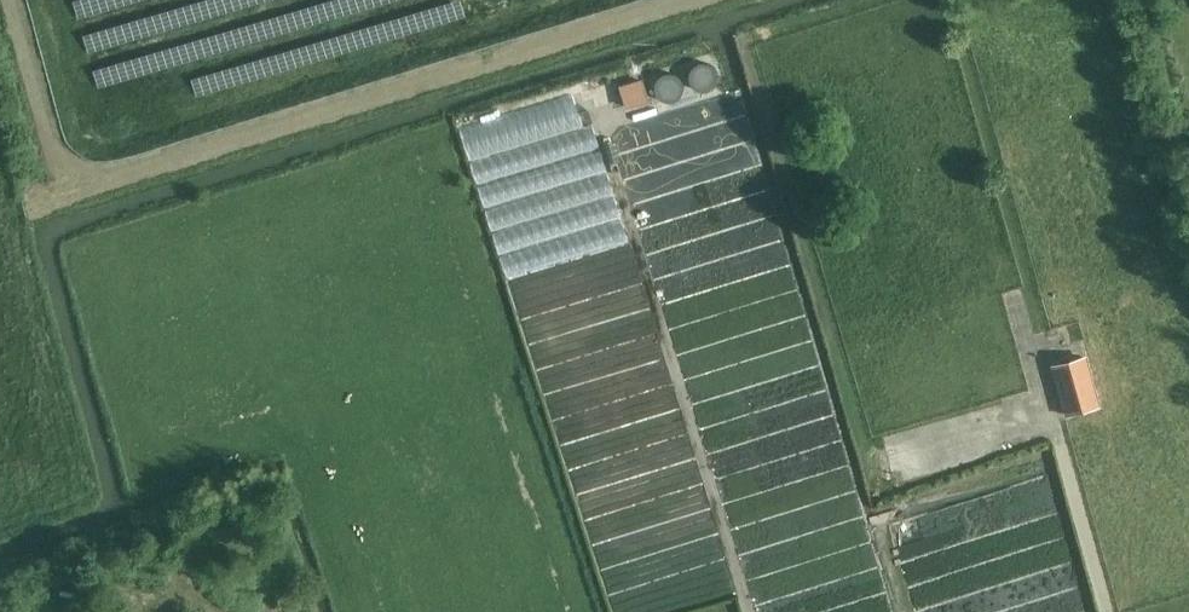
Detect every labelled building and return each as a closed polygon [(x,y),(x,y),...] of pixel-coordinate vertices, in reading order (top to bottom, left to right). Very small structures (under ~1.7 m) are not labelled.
[(642,78),(619,85),(626,108),(649,102),(642,78)] [(778,331),(793,325),(787,309),(787,308),(776,312),(771,314),(778,331)] [(1101,406),(1082,341),(1047,351),(1066,416),(1101,406)]
